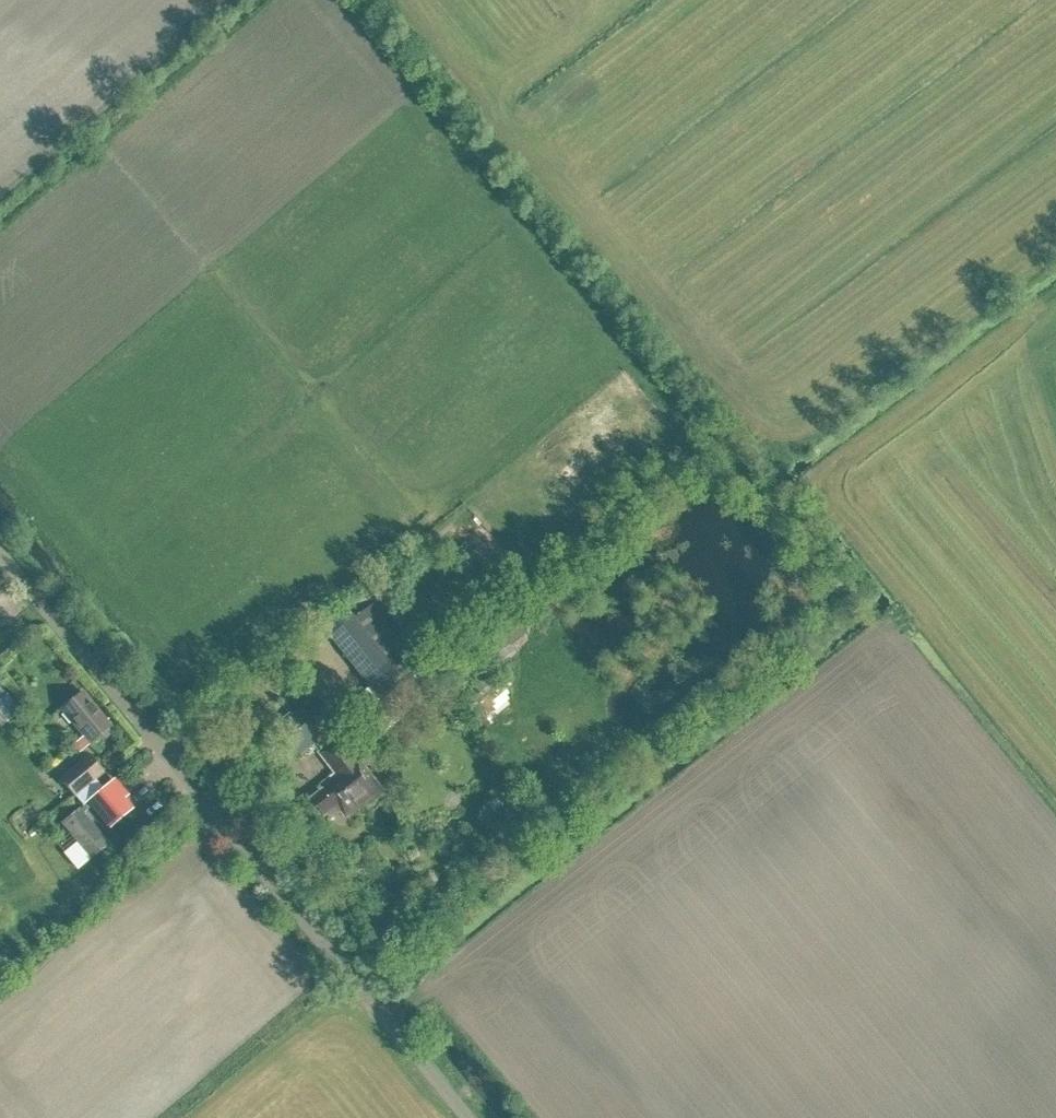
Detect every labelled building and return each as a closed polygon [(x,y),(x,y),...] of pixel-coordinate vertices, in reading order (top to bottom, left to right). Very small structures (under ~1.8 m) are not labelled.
[(423,663),(376,602),(357,617),(347,604),(322,623),(371,687),(342,709),(365,733),(393,711),(381,698),(423,663)] [(80,751),(89,744),(110,726),(82,693),(61,710),(83,737),(74,745),(80,751)] [(0,703),(0,716),(7,725),(22,713),(8,697),(0,703)] [(340,724),(319,697),(293,717),(291,714),(276,727),(299,757),(340,724)] [(357,759),(341,738),(321,754),(337,774),(322,786),(325,790),(314,799),(326,816),(328,814),(331,819),(342,811),(347,818),(383,790),(358,758),(357,759)] [(76,798),(103,774),(87,755),(60,779),(76,798)] [(110,783),(86,803),(108,830),(132,809),(110,783)] [(76,812),(59,827),(88,861),(89,862),(106,848),(76,812)]
